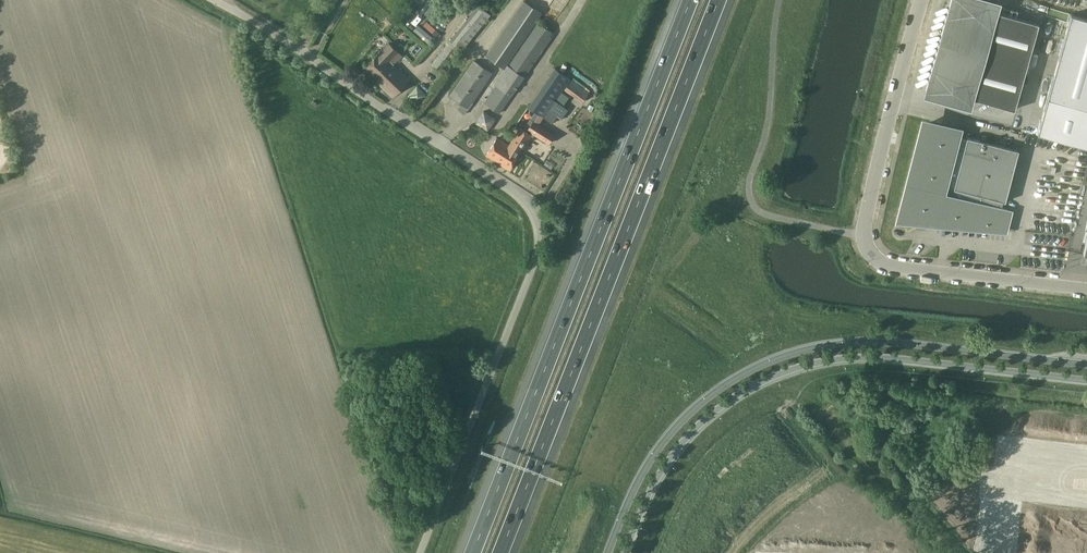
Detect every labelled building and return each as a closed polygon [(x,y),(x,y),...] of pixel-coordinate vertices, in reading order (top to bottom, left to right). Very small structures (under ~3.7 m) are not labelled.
[(999,0),(948,0),(921,94),(969,108),(972,97),(1014,109),(1038,23),(1002,13),(1003,7),(998,6),(999,0)] [(541,13),(523,1),(487,54),(504,66),(541,13)] [(442,71),(489,15),(481,8),(453,42),(451,41),(432,63),(442,71)] [(382,10),(374,19),(384,28),(392,19),(382,10)] [(1070,13),(1037,133),(1086,147),(1086,18),(1070,13)] [(426,19),(416,29),(430,42),(440,31),(426,19)] [(497,113),(552,33),(536,22),(481,102),(497,113)] [(404,41),(408,35),(402,30),(397,37),(404,41)] [(378,44),(383,37),(375,32),(370,39),(378,44)] [(389,61),(397,52),(388,43),(377,54),(361,70),(370,79),(372,77),(392,97),(409,80),(389,61)] [(419,44),(410,50),(414,56),(423,50),(419,44)] [(464,115),(468,109),(493,73),(473,61),(450,96),(461,104),(457,110),(464,115)] [(581,101),(587,91),(570,79),(563,89),(581,101)] [(407,95),(414,103),(424,93),(417,85),(407,95)] [(555,100),(548,109),(557,115),(562,118),(568,109),(555,100)] [(484,107),(477,123),(489,128),(496,113),(484,107)] [(543,120),(538,116),(528,131),(549,145),(555,136),(539,126),(543,120)] [(962,133),(926,124),(903,219),(1005,229),(1010,210),(1000,208),(1002,200),(1005,201),(1018,151),(967,137),(967,140),(961,138),(962,133)] [(508,169),(530,134),(520,127),(508,146),(497,138),(486,156),(508,169)] [(1010,427),(1086,435),(1086,420),(1012,411),(1010,427)] [(945,474),(935,483),(943,493),(947,489),(953,483),(945,474)] [(943,493),(936,499),(939,502),(939,503),(944,509),(945,508),(952,516),(965,505),(955,494),(953,496),(947,489),(943,493)] [(1028,516),(1027,525),(1041,527),(1043,506),(1043,505),(1029,504),(1028,516)] [(1043,506),(1041,527),(1054,528),(1056,507),(1043,506)] [(1056,507),(1054,528),(1067,529),(1069,509),(1056,507)] [(1069,509),(1067,529),(1080,531),(1082,510),(1069,509)] [(1020,516),(1019,529),(1026,530),(1027,525),(1028,516),(1020,516)]
